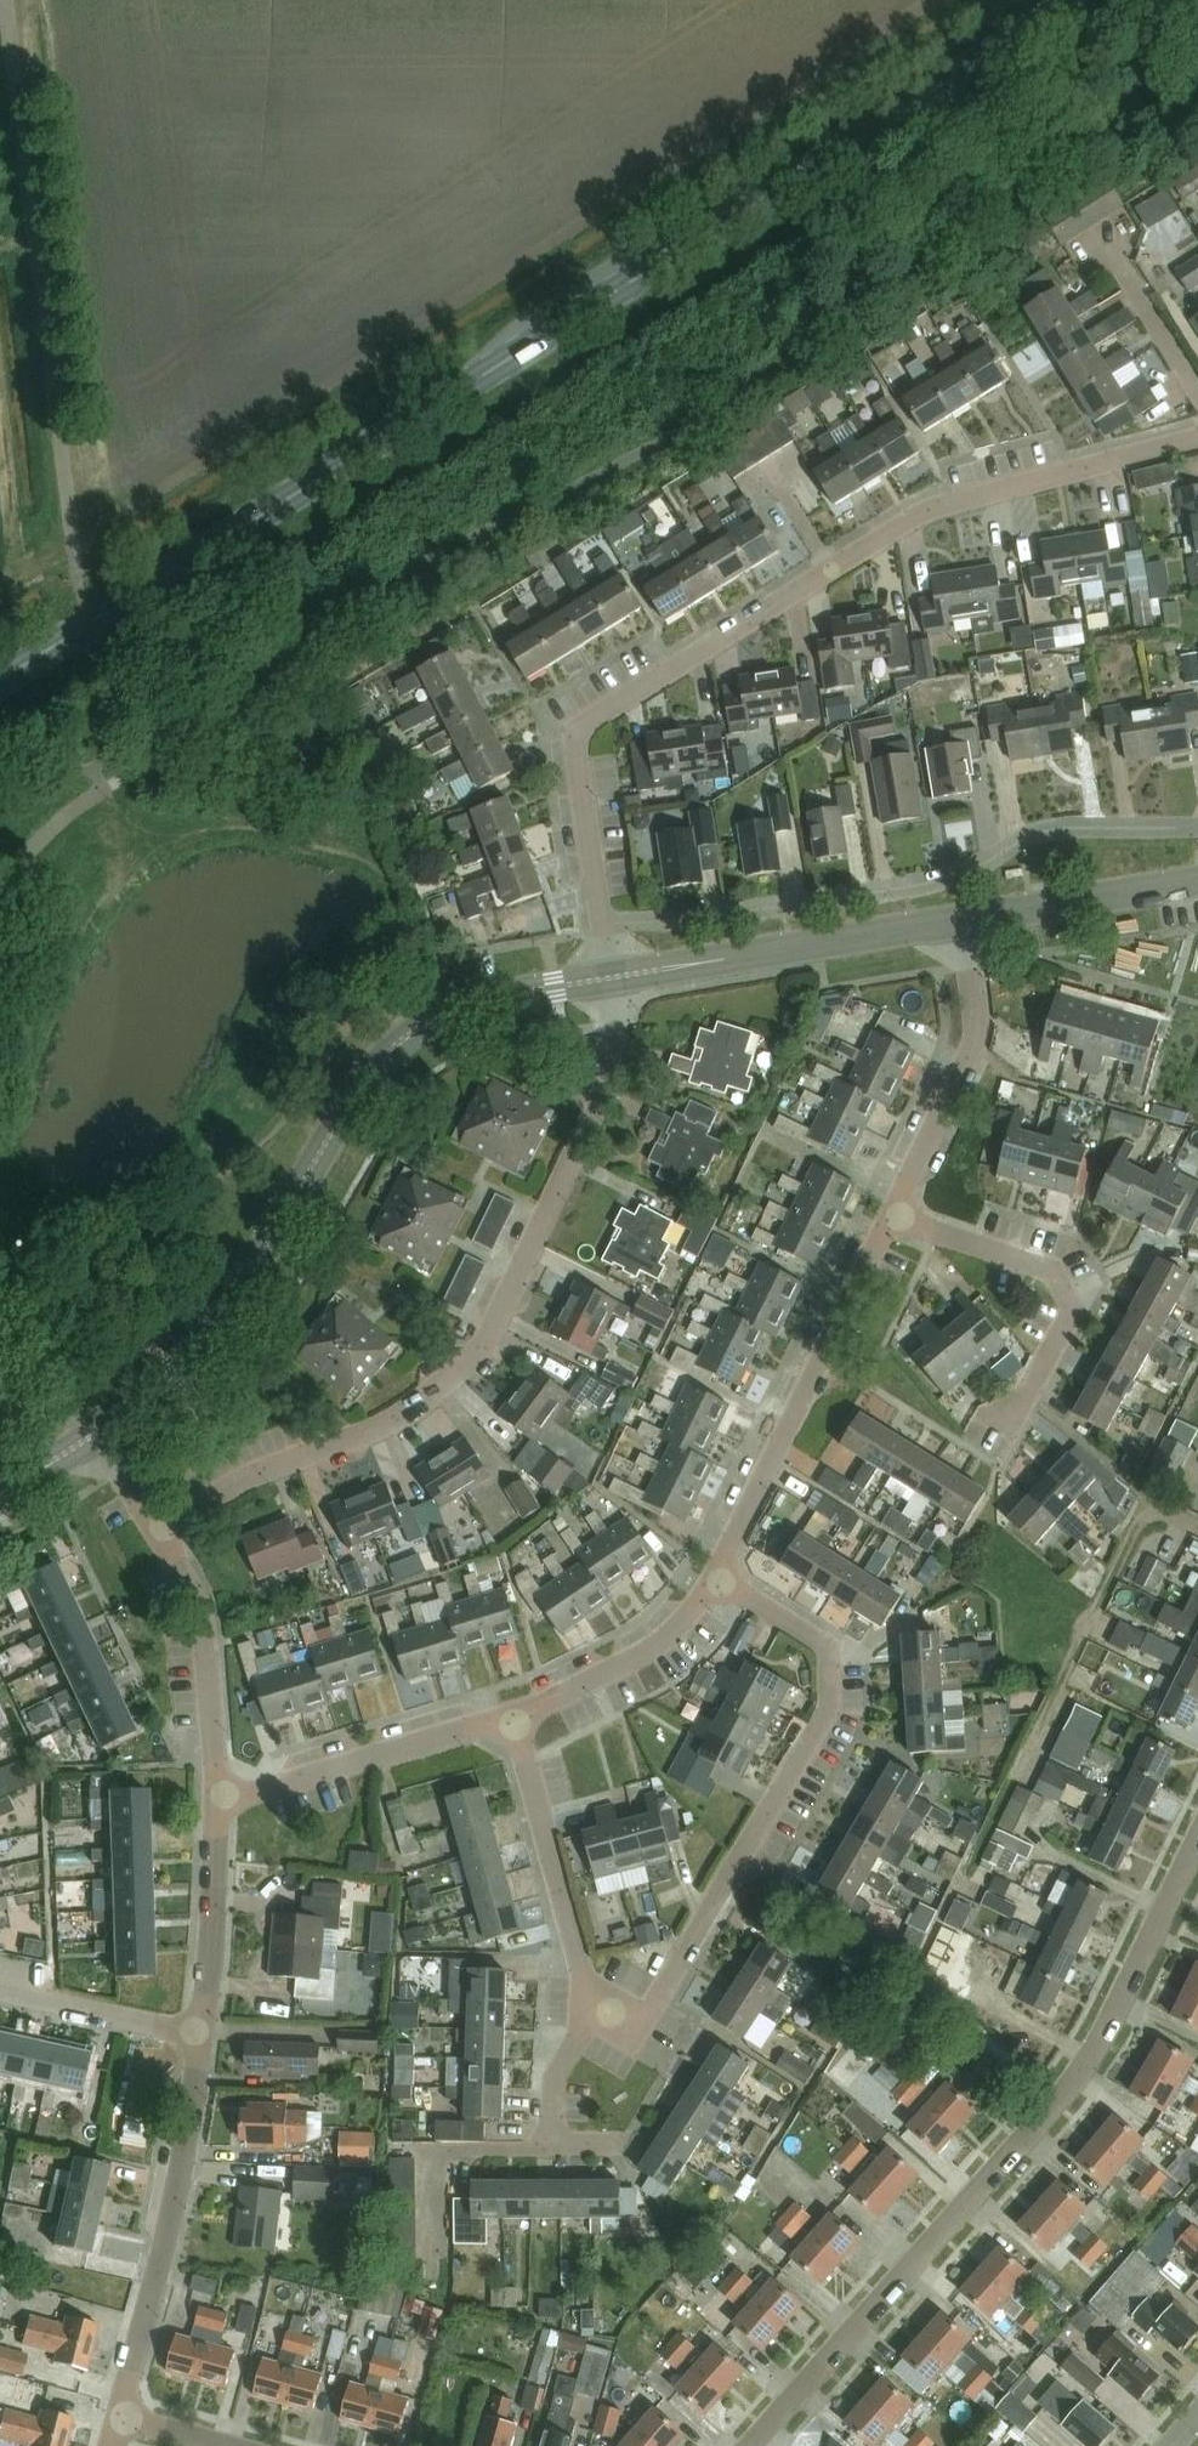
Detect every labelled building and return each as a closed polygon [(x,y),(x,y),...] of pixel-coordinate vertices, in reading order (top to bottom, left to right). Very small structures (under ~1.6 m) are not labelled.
[(1197,189),(1197,168),(1179,174),(1186,194),(1197,189)] [(1092,190),(1109,216),(1124,206),(1107,180),(1092,190)] [(1093,227),(1109,216),(1092,190),(1076,200),(1093,227)] [(1078,237),(1093,227),(1076,200),(1061,210),(1078,237)] [(1062,247),(1078,237),(1061,210),(1045,220),(1062,247)] [(1177,272),(1191,293),(1197,288),(1197,258),(1177,272)] [(1069,308),(1066,304),(1044,269),(1025,281),(1040,304),(1027,312),(1045,340),(1077,320),(1077,321),(1100,308),(1091,294),(1069,308)] [(1077,320),(1045,340),(1062,369),(1094,349),(1116,335),(1107,321),(1085,334),(1077,321),(1077,320)] [(982,398),(1011,381),(977,326),(973,328),(968,321),(959,326),(977,356),(962,366),(982,398)] [(920,337),(912,325),(902,331),(910,344),(920,337)] [(962,366),(948,343),(935,351),(949,373),(934,383),(933,383),(954,416),(982,398),(962,366)] [(1103,364),(1094,349),(1062,369),(1079,397),(1110,377),(1111,377),(1134,363),(1126,350),(1103,364)] [(875,373),(869,361),(851,372),(858,383),(875,373)] [(933,383),(934,383),(921,361),(907,369),(921,391),(906,400),(926,433),(954,416),(933,383)] [(1120,392),(1111,377),(1110,377),(1079,397),(1097,425),(1126,407),(1135,421),(1159,405),(1143,378),(1120,392)] [(806,391),(817,409),(835,398),(824,380),(806,391)] [(872,440),(892,472),(921,454),(887,399),(874,407),(888,430),(874,439),(872,440)] [(788,412),(781,416),(788,427),(798,421),(795,417),(791,410),(788,412)] [(784,449),(796,441),(788,427),(781,416),(768,424),(784,449)] [(872,440),(874,439),(859,416),(846,424),(860,447),(845,457),(844,457),(864,489),(892,472),(872,440)] [(771,457),(784,449),(768,424),(755,432),(771,457)] [(758,465),(771,457),(755,432),(742,440),(758,465)] [(844,457),(845,457),(831,433),(818,441),(832,464),(815,474),(835,507),(864,489),(844,457)] [(745,473),(758,465),(742,440),(729,449),(745,473)] [(732,481),(745,473),(729,449),(716,457),(732,481)] [(1177,480),(1172,463),(1158,467),(1162,484),(1177,480)] [(1197,534),(1197,487),(1178,490),(1182,515),(1190,514),(1193,535),(1197,534)] [(730,539),(750,569),(780,551),(746,496),(733,505),(747,528),(733,537),(730,539)] [(660,519),(654,509),(643,516),(649,526),(660,519)] [(703,556),(722,587),(750,569),(730,539),(733,537),(718,514),(705,522),(719,546),(705,555),(703,556)] [(1105,587),(1129,583),(1124,550),(1110,552),(1107,530),(1075,535),(1082,581),(1104,578),(1105,587)] [(694,604),(722,587),(703,556),(705,555),(690,531),(677,539),(692,563),(677,572),(674,574),(694,604)] [(1193,535),(1197,557),(1189,558),(1193,583),(1197,582),(1197,534),(1193,535)] [(1061,585),(1082,581),(1075,535),(1043,540),(1046,562),(1032,564),(1037,598),(1062,594),(1061,585)] [(648,591),(667,621),(694,604),(674,574),(677,572),(662,548),(648,557),(663,581),(648,591)] [(592,595),(593,594),(567,553),(554,562),(566,580),(580,603),(565,612),(564,612),(585,645),(613,627),(592,595)] [(592,595),(613,627),(641,609),(606,554),(593,563),(608,585),(593,594),(592,595)] [(1170,597),(1165,562),(1148,565),(1153,599),(1170,597)] [(995,623),(1021,619),(1015,586),(1001,589),(998,567),(966,572),(973,619),(994,615),(995,623)] [(951,622),(973,619),(966,572),(934,577),(938,599),(922,602),(927,635),(953,631),(951,622)] [(564,612),(565,612),(551,589),(537,598),(552,620),(537,630),(536,630),(556,662),(585,645),(564,612)] [(1137,629),(1155,627),(1150,592),(1132,595),(1137,629)] [(536,630),(537,630),(523,607),(510,616),(524,638),(508,648),(528,680),(556,662),(536,630)] [(891,627),(889,613),(862,617),(869,661),(891,657),(893,669),(913,666),(906,625),(891,627)] [(837,641),(821,644),(824,668),(825,668),(829,692),(858,687),(853,663),(869,661),(862,617),(834,621),(837,641)] [(1032,646),(1030,628),(1017,630),(1019,648),(1032,646)] [(915,643),(921,682),(937,679),(931,641),(915,643)] [(1081,663),(1080,652),(1062,654),(1063,665),(1081,663)] [(435,702),(469,685),(453,655),(396,685),(403,698),(427,686),(435,702)] [(980,661),(982,676),(997,674),(995,659),(980,661)] [(1186,670),(1188,683),(1197,682),(1197,668),(1186,670)] [(769,674),(776,718),(803,715),(804,724),(822,721),(816,683),(799,685),(797,670),(769,674)] [(761,721),(776,718),(769,674),(742,679),(743,684),(725,687),(732,735),(762,731),(761,721)] [(450,732),(484,715),(469,685),(435,702),(396,722),(403,735),(442,715),(450,731),(450,732)] [(1197,727),(1197,692),(1173,696),(1174,705),(1153,708),(1161,755),(1192,750),(1188,729),(1197,727)] [(1072,729),(1088,727),(1083,693),(1058,697),(1059,705),(1037,709),(1045,756),(1075,751),(1072,729)] [(843,719),(840,700),(827,702),(830,721),(843,719)] [(1045,756),(1037,709),(1015,712),(1013,704),(989,708),(994,741),(1008,739),(1012,761),(1045,756)] [(1161,755),(1153,708),(1130,712),(1129,704),(1104,708),(1109,742),(1124,740),(1127,761),(1161,755)] [(466,761),(499,744),(484,715),(450,732),(450,731),(426,743),(433,757),(457,745),(465,760),(466,761)] [(896,734),(892,717),(852,726),(857,750),(871,748),(870,739),(896,734)] [(700,783),(713,781),(730,779),(722,726),(705,729),(705,728),(677,732),(684,776),(699,773),(700,783)] [(967,763),(983,760),(978,729),(950,733),(952,748),(928,752),(935,799),(972,793),(967,763)] [(669,778),(684,776),(677,732),(650,736),(650,742),(633,745),(641,793),(670,788),(669,778)] [(830,735),(822,750),(836,758),(844,743),(830,735)] [(481,791),(515,774),(499,744),(466,761),(465,760),(441,772),(449,787),(472,775),(481,791)] [(883,826),(923,819),(912,757),(873,764),(883,826)] [(749,773),(747,762),(736,763),(738,775),(749,773)] [(841,820),(856,817),(851,787),(835,789),(838,809),(809,814),(816,861),(847,856),(841,820)] [(775,834),(791,832),(786,798),(769,801),(772,822),(738,827),(746,877),(780,872),(775,834)] [(479,827),(486,847),(519,834),(506,801),(449,823),(454,837),(479,827)] [(667,889),(703,884),(698,848),(716,845),(711,812),(691,814),(694,831),(659,836),(667,889)] [(490,858),(498,879),(532,866),(519,834),(486,847),(483,848),(482,844),(460,852),(466,867),(490,858)] [(447,857),(421,867),(428,883),(454,873),(447,857)] [(542,894),(532,866),(498,879),(495,880),(493,875),(456,889),(468,920),(484,915),(478,898),(502,889),(508,906),(542,894)] [(448,906),(445,898),(433,902),(436,910),(448,906)] [(1057,994),(1039,1059),(1050,1062),(1055,1043),(1071,1048),(1084,1001),(1057,994)] [(1084,1001),(1071,1048),(1086,1052),(1081,1071),(1090,1074),(1109,1008),(1084,1001)] [(1109,1008),(1090,1074),(1100,1077),(1105,1058),(1121,1062),(1134,1015),(1109,1008)] [(1134,1015),(1121,1062),(1137,1066),(1131,1086),(1142,1089),(1160,1023),(1134,1015)] [(752,1095),(757,1080),(750,1077),(757,1056),(750,1054),(756,1035),(720,1024),(717,1035),(703,1031),(698,1049),(707,1051),(703,1063),(699,1062),(692,1085),(704,1089),(705,1086),(715,1089),(715,1092),(729,1096),(731,1088),(752,1095)] [(843,1045),(838,1055),(860,1065),(861,1062),(903,1082),(916,1054),(875,1034),(864,1055),(843,1045)] [(819,1065),(813,1076),(835,1087),(837,1083),(879,1103),(890,1108),(903,1082),(861,1062),(860,1065),(852,1081),(819,1065)] [(531,1167),(553,1125),(547,1122),(553,1110),(497,1081),(491,1092),(485,1089),(463,1131),(469,1134),(463,1145),(520,1175),(526,1164),(531,1167)] [(806,1092),(801,1103),(823,1113),(824,1110),(866,1130),(879,1103),(837,1083),(835,1087),(827,1103),(806,1092)] [(724,1160),(730,1146),(711,1136),(721,1114),(694,1102),(687,1116),(679,1113),(669,1135),(672,1136),(667,1148),(659,1144),(651,1162),(664,1168),(660,1178),(693,1194),(702,1175),(708,1178),(718,1158),(724,1160)] [(1073,1110),(1063,1107),(1059,1122),(1069,1125),(1073,1110)] [(781,1116),(775,1129),(827,1154),(830,1149),(852,1159),(866,1130),(824,1110),(823,1113),(814,1132),(781,1116)] [(1025,1183),(1038,1137),(1022,1133),(1028,1114),(1017,1111),(999,1176),(1025,1183)] [(1142,1138),(1147,1120),(1113,1111),(1108,1129),(1142,1138)] [(1051,1190),(1069,1125),(1059,1122),(1054,1142),(1038,1137),(1025,1183),(1051,1190)] [(1077,1197),(1089,1151),(1073,1147),(1078,1128),(1069,1125),(1051,1190),(1077,1197)] [(1120,1216),(1142,1172),(1127,1165),(1136,1148),(1126,1143),(1096,1204),(1120,1216)] [(1144,1227),(1174,1166),(1165,1162),(1156,1180),(1142,1172),(1120,1216),(1144,1227)] [(784,1175),(779,1186),(800,1196),(801,1193),(844,1215),(858,1187),(815,1166),(805,1186),(784,1175)] [(1197,1220),(1197,1182),(1181,1174),(1183,1171),(1174,1166),(1144,1227),(1168,1239),(1175,1225),(1192,1233),(1197,1220)] [(439,1267),(468,1209),(457,1204),(460,1198),(418,1176),(414,1183),(404,1178),(375,1234),(386,1240),(383,1246),(425,1267),(428,1261),(439,1267)] [(771,1202),(765,1213),(786,1223),(788,1220),(830,1242),(844,1215),(801,1193),(800,1196),(791,1212),(771,1202)] [(496,1253),(520,1205),(499,1195),(476,1243),(496,1253)] [(713,1233),(720,1220),(691,1205),(681,1226),(696,1233),(687,1251),(700,1258),(713,1233)] [(667,1241),(676,1223),(643,1207),(638,1216),(625,1210),(617,1228),(624,1232),(618,1243),(616,1241),(605,1262),(616,1267),(617,1265),(627,1270),(626,1273),(640,1280),(644,1272),(662,1282),(669,1268),(664,1265),(674,1245),(667,1241)] [(757,1229),(752,1238),(774,1249),(776,1246),(817,1267),(830,1242),(788,1220),(786,1223),(778,1239),(757,1229)] [(724,1231),(717,1246),(740,1256),(747,1242),(724,1231)] [(1197,1263),(1197,1250),(1190,1249),(1188,1262),(1197,1263)] [(467,1314),(490,1267),(469,1256),(446,1304),(467,1314)] [(1146,1288),(1179,1305),(1197,1314),(1197,1292),(1197,1280),(1161,1260),(1146,1288)] [(730,1274),(725,1284),(746,1294),(747,1291),(790,1312),(803,1285),(760,1263),(750,1284),(730,1274)] [(628,1321),(634,1310),(579,1283),(566,1309),(608,1330),(615,1315),(628,1321)] [(1165,1330),(1179,1305),(1146,1288),(1132,1313),(1165,1330)] [(669,1304),(675,1294),(664,1289),(659,1299),(669,1304)] [(706,1294),(701,1304),(722,1315),(723,1311),(766,1333),(776,1339),(790,1312),(747,1291),(746,1294),(738,1310),(706,1294)] [(966,1293),(958,1299),(971,1315),(959,1325),(989,1363),(1010,1346),(966,1293)] [(662,1331),(672,1311),(642,1296),(631,1316),(662,1331)] [(390,1354),(398,1343),(349,1303),(340,1313),(334,1308),(304,1344),(310,1348),(301,1359),(351,1400),(360,1389),(365,1393),(395,1358),(390,1354)] [(599,1346),(608,1330),(566,1309),(552,1336),(607,1364),(612,1353),(599,1346)] [(753,1359),(766,1333),(723,1311),(722,1315),(714,1331),(693,1321),(688,1331),(701,1338),(708,1341),(710,1338),(753,1359)] [(1160,1339),(1165,1330),(1132,1313),(1119,1337),(1151,1355),(1160,1339)] [(933,1319),(926,1326),(969,1379),(989,1363),(959,1325),(946,1335),(933,1319)] [(931,1348),(917,1359),(948,1397),(969,1379),(926,1326),(918,1332),(931,1348)] [(1138,1380),(1151,1355),(1119,1337),(1105,1362),(1138,1380)] [(701,1338),(696,1348),(693,1354),(679,1347),(671,1363),(711,1383),(715,1374),(740,1386),(753,1359),(710,1338),(708,1341),(701,1338)] [(1151,1355),(1173,1366),(1180,1352),(1160,1339),(1151,1355)] [(1173,1366),(1189,1375),(1195,1363),(1178,1355),(1173,1366)] [(632,1390),(639,1376),(610,1361),(603,1375),(632,1390)] [(1124,1406),(1138,1380),(1105,1362),(1091,1388),(1124,1406)] [(1184,1386),(1189,1375),(1173,1366),(1167,1378),(1184,1386)] [(572,1396),(536,1369),(519,1393),(556,1421),(567,1429),(577,1414),(579,1416),(590,1401),(604,1411),(618,1392),(587,1375),(572,1396)] [(657,1395),(651,1405),(672,1415),(673,1412),(717,1434),(730,1406),(687,1385),(677,1405),(657,1395)] [(1109,1432),(1124,1406),(1091,1388),(1077,1414),(1109,1432)] [(538,1445),(556,1421),(519,1393),(501,1417),(538,1445)] [(1161,1426),(1164,1427),(1169,1416),(1153,1408),(1147,1418),(1161,1426)] [(643,1421),(638,1432),(660,1443),(662,1439),(672,1445),(704,1460),(717,1434),(673,1412),(672,1415),(664,1432),(643,1421)] [(870,1462),(889,1432),(863,1415),(844,1446),(870,1462)] [(1164,1427),(1161,1426),(1147,1418),(1141,1430),(1158,1438),(1164,1427)] [(894,1477),(913,1447),(889,1432),(870,1462),(856,1484),(866,1491),(881,1469),(894,1477)] [(443,1455),(468,1494),(493,1478),(468,1439),(443,1455)] [(1190,1452),(1181,1447),(1166,1440),(1150,1472),(1175,1484),(1190,1452)] [(642,1453),(636,1463),(658,1474),(659,1471),(701,1491),(714,1465),(704,1460),(672,1445),(663,1464),(642,1453)] [(1115,1479),(1118,1476),(1080,1445),(1050,1477),(1077,1503),(1089,1513),(1097,1504),(1086,1493),(1098,1480),(1107,1488),(1115,1479)] [(919,1493),(938,1463),(913,1447),(894,1477),(919,1493)] [(557,1496),(575,1471),(553,1454),(534,1478),(557,1496)] [(443,1510),(468,1494),(443,1455),(418,1471),(443,1510)] [(944,1509),(963,1479),(938,1463),(919,1493),(944,1509)] [(846,1499),(856,1484),(827,1466),(818,1481),(846,1499)] [(615,1478),(609,1491),(662,1517),(665,1511),(686,1522),(701,1491),(659,1471),(658,1474),(648,1495),(615,1478)] [(1058,1524),(1077,1503),(1050,1477),(1030,1498),(1058,1524)] [(525,1518),(543,1507),(525,1479),(507,1490),(525,1518)] [(968,1525),(988,1494),(963,1479),(944,1509),(968,1525)] [(1115,1479),(1107,1488),(1119,1508),(1129,1491),(1115,1479)] [(389,1484),(361,1495),(378,1538),(405,1528),(412,1545),(426,1539),(413,1504),(399,1509),(389,1484)] [(856,1484),(846,1499),(856,1506),(866,1491),(856,1484)] [(361,1495),(333,1506),(351,1549),(378,1538),(361,1495)] [(843,1528),(853,1511),(828,1495),(818,1512),(843,1528)] [(1037,1546),(1058,1524),(1030,1498),(1010,1520),(1037,1546)] [(905,1515),(895,1530),(905,1536),(914,1522),(915,1523),(921,1513),(911,1506),(905,1515)] [(895,1530),(905,1515),(895,1508),(885,1523),(895,1530)] [(854,1535),(864,1519),(853,1511),(843,1528),(854,1535)] [(596,1512),(586,1519),(598,1538),(602,1536),(628,1575),(654,1558),(628,1518),(609,1531),(596,1512)] [(1112,1535),(1121,1525),(1107,1512),(1098,1522),(1112,1535)] [(562,1517),(553,1523),(561,1535),(570,1529),(562,1517)] [(262,1580),(290,1569),(307,1562),(309,1567),(326,1560),(315,1532),(300,1538),(293,1520),(246,1539),(262,1580)] [(443,1566),(460,1560),(449,1528),(431,1535),(443,1566)] [(584,1548),(571,1529),(570,1529),(561,1535),(575,1555),(578,1553),(584,1562),(585,1562),(605,1591),(628,1575),(602,1536),(598,1538),(584,1548)] [(784,1565),(809,1581),(829,1550),(836,1539),(823,1531),(816,1542),(804,1534),(784,1565)] [(930,1553),(940,1537),(930,1531),(921,1546),(930,1553)] [(1079,1543),(1093,1556),(1101,1548),(1087,1534),(1079,1543)] [(1079,1543),(1078,1544),(1070,1553),(1084,1566),(1093,1556),(1079,1543)] [(403,1578),(432,1567),(426,1550),(396,1561),(403,1578)] [(834,1597),(854,1566),(829,1550),(809,1581),(834,1597)] [(878,1581),(893,1559),(881,1552),(867,1574),(854,1566),(834,1597),(859,1613),(878,1581)] [(553,1555),(544,1561),(557,1581),(560,1579),(586,1618),(612,1601),(605,1591),(585,1562),(584,1562),(566,1574),(553,1555)] [(1153,1592),(1167,1565),(1149,1556),(1135,1583),(1153,1592)] [(354,1595),(370,1589),(359,1560),(343,1566),(354,1595)] [(519,1634),(505,1589),(483,1596),(476,1573),(481,1572),(478,1561),(462,1566),(465,1577),(472,1599),(476,1598),(490,1643),(519,1634)] [(34,1607),(68,1591),(55,1563),(20,1579),(24,1587),(7,1595),(15,1613),(33,1605),(34,1607)] [(527,1568),(514,1577),(518,1589),(536,1616),(545,1610),(562,1635),(586,1618),(560,1579),(557,1581),(542,1591),(527,1568)] [(883,1629),(903,1597),(878,1581),(859,1613),(883,1629)] [(1183,1612),(1197,1620),(1197,1581),(1183,1612)] [(448,1582),(436,1586),(443,1609),(448,1608),(451,1618),(452,1618),(462,1651),(463,1651),(490,1643),(476,1598),(472,1599),(454,1604),(448,1582)] [(33,1605),(15,1613),(20,1623),(37,1615),(45,1631),(47,1635),(81,1619),(68,1591),(34,1607),(33,1605)] [(424,1602),(413,1605),(419,1628),(424,1626),(437,1671),(466,1662),(463,1651),(462,1651),(452,1618),(451,1618),(431,1624),(424,1602)] [(1183,1612),(1182,1612),(1164,1604),(1156,1621),(1196,1641),(1190,1654),(1189,1656),(1197,1660),(1197,1620),(1183,1612)] [(395,1610),(384,1614),(391,1637),(395,1636),(409,1680),(437,1671),(424,1626),(419,1628),(402,1633),(395,1610)] [(341,1614),(330,1617),(336,1639),(340,1638),(353,1684),(384,1674),(371,1629),(348,1636),(341,1614)] [(45,1631),(26,1639),(31,1650),(50,1641),(58,1659),(60,1663),(95,1647),(81,1619),(47,1635),(45,1631)] [(1146,1635),(1120,1621),(1109,1644),(1126,1653),(1131,1644),(1141,1649),(1140,1650),(1182,1671),(1176,1682),(1175,1686),(1197,1697),(1197,1660),(1189,1656),(1190,1654),(1148,1633),(1148,1635),(1146,1635)] [(312,1622),(301,1626),(308,1649),(312,1648),(315,1659),(317,1659),(327,1692),(328,1691),(353,1684),(340,1638),(336,1639),(319,1645),(312,1622)] [(276,1645),(273,1632),(260,1635),(263,1648),(276,1645)] [(942,1663),(961,1662),(960,1647),(941,1649),(940,1634),(903,1637),(905,1666),(942,1663)] [(252,1641),(239,1644),(256,1701),(262,1699),(269,1722),(300,1712),(287,1668),(283,1669),(262,1675),(252,1641)] [(288,1643),(276,1647),(283,1669),(287,1668),(300,1712),(331,1703),(328,1691),(327,1692),(317,1659),(315,1659),(295,1665),(288,1643)] [(58,1659),(40,1667),(44,1677),(63,1669),(71,1686),(73,1691),(108,1674),(95,1647),(60,1663),(58,1659)] [(981,1661),(1000,1659),(999,1647),(980,1649),(981,1661)] [(982,1673),(1001,1672),(1000,1659),(981,1661),(982,1673)] [(720,1678),(780,1710),(793,1685),(751,1663),(743,1678),(725,1669),(720,1678)] [(908,1696),(944,1693),(942,1663),(905,1666),(908,1696)] [(711,1688),(717,1677),(703,1669),(697,1680),(711,1688)] [(71,1686),(53,1695),(58,1705),(75,1697),(83,1714),(85,1719),(121,1702),(108,1674),(73,1691),(71,1686)] [(1176,1682),(1159,1674),(1154,1685),(1171,1694),(1161,1716),(1188,1729),(1197,1708),(1197,1697),(1175,1686),(1176,1682)] [(769,1732),(780,1710),(720,1678),(716,1686),(734,1696),(727,1710),(769,1732)] [(964,1721),(964,1719),(963,1707),(945,1708),(944,1693),(908,1696),(910,1725),(946,1722),(964,1721)] [(83,1714),(66,1723),(70,1733),(88,1725),(99,1747),(134,1730),(121,1702),(85,1719),(83,1714)] [(1063,1731),(1091,1745),(1105,1716),(1077,1702),(1063,1731)] [(983,1706),(984,1718),(984,1719),(1003,1717),(1003,1705),(983,1706)] [(756,1755),(769,1732),(727,1710),(719,1724),(701,1715),(696,1724),(756,1755)] [(1003,1717),(984,1719),(985,1731),(1004,1730),(1003,1717)] [(947,1737),(946,1722),(910,1725),(912,1754),(948,1752),(948,1751),(965,1750),(965,1736),(947,1737)] [(744,1779),(756,1755),(696,1724),(691,1733),(709,1743),(702,1757),(744,1779)] [(1134,1770),(1162,1783),(1177,1752),(1149,1739),(1150,1736),(1133,1728),(1127,1739),(1145,1748),(1136,1766),(1134,1770)] [(1078,1772),(1080,1767),(1091,1745),(1063,1731),(1050,1759),(1078,1772)] [(1134,1770),(1136,1766),(1118,1758),(1113,1769),(1130,1778),(1121,1796),(1120,1800),(1147,1813),(1162,1783),(1134,1770)] [(9,1765),(19,1788),(31,1782),(21,1760),(9,1765)] [(1072,1772),(1072,1773),(1048,1761),(1039,1780),(1064,1791),(1067,1784),(1098,1799),(1089,1817),(1107,1826),(1105,1829),(1133,1843),(1147,1813),(1120,1800),(1121,1796),(1072,1772)] [(709,1779),(676,1762),(669,1777),(710,1799),(718,1784),(709,1779)] [(927,1818),(934,1806),(918,1796),(926,1782),(894,1763),(878,1790),(910,1809),(927,1818)] [(19,1788),(9,1765),(0,1769),(0,1776),(7,1793),(19,1788)] [(111,1788),(89,1788),(90,1800),(110,1799),(110,1818),(110,1822),(148,1821),(147,1790),(111,1792),(111,1788)] [(1011,1801),(1034,1812),(1037,1814),(1044,1801),(1017,1788),(1011,1801)] [(458,1828),(494,1818),(485,1789),(450,1799),(458,1828)] [(895,1834),(901,1824),(910,1809),(878,1790),(863,1815),(895,1834)] [(648,1866),(674,1859),(670,1844),(682,1841),(673,1809),(662,1813),(656,1794),(647,1797),(652,1815),(636,1819),(648,1866)] [(1022,1838),(1034,1812),(1011,1801),(999,1827),(1022,1838)] [(648,1866),(636,1819),(621,1823),(616,1806),(606,1808),(623,1873),(648,1866)] [(598,1880),(623,1873),(606,1808),(597,1811),(602,1829),(585,1833),(598,1880)] [(898,1855),(886,1848),(895,1834),(863,1815),(848,1840),(880,1859),(892,1866),(898,1855)] [(1118,1873),(1133,1843),(1105,1829),(1107,1826),(1089,1817),(1084,1829),(1102,1838),(1091,1860),(1118,1873)] [(110,1818),(91,1819),(91,1831),(111,1830),(111,1850),(111,1854),(149,1852),(148,1821),(110,1822),(110,1818)] [(466,1856),(501,1846),(494,1818),(458,1828),(466,1856)] [(895,1834),(911,1843),(917,1833),(901,1824),(895,1834)] [(970,1843),(976,1832),(960,1824),(954,1835),(970,1843)] [(419,1839),(415,1827),(397,1833),(401,1844),(419,1839)] [(1007,1850),(1028,1860),(1034,1848),(999,1830),(992,1843),(1007,1850)] [(404,1857),(422,1851),(419,1839),(401,1844),(404,1857)] [(872,1872),(880,1859),(848,1840),(834,1865),(866,1883),(889,1897),(895,1886),(872,1872)] [(7,1842),(0,1844),(0,1853),(9,1851),(7,1842)] [(998,1867),(1007,1850),(992,1843),(984,1860),(998,1867)] [(473,1884),(509,1874),(501,1846),(466,1856),(473,1884)] [(111,1850),(92,1850),(92,1862),(112,1861),(112,1880),(113,1884),(150,1883),(149,1852),(111,1854),(111,1850)] [(379,1873),(381,1853),(353,1850),(350,1869),(379,1873)] [(941,1862),(957,1870),(963,1858),(947,1850),(941,1862)] [(391,1875),(392,1863),(381,1861),(379,1874),(391,1875)] [(952,1881),(957,1870),(941,1862),(936,1873),(952,1881)] [(866,1883),(834,1865),(819,1889),(850,1908),(850,1909),(866,1919),(873,1906),(858,1897),(866,1883)] [(13,1876),(11,1867),(2,1868),(4,1878),(13,1876)] [(1065,1912),(1093,1926),(1108,1895),(1080,1881),(1081,1879),(1064,1870),(1049,1901),(1067,1909),(1065,1912)] [(481,1912),(517,1903),(509,1874),(473,1884),(481,1912)] [(999,1894),(1006,1881),(997,1877),(991,1890),(999,1894)] [(925,1897),(929,1888),(912,1879),(907,1889),(925,1897)] [(112,1880),(93,1881),(93,1892),(113,1892),(114,1911),(114,1915),(151,1914),(150,1883),(113,1884),(112,1880)] [(273,1945),(324,1950),(326,1930),(341,1932),(345,1886),(316,1883),(314,1898),(305,1897),(303,1917),(276,1914),(273,1945)] [(414,1900),(432,1896),(429,1885),(412,1889),(414,1900)] [(1023,1906),(1007,1899),(993,1891),(991,1890),(985,1903),(1016,1919),(1023,1906)] [(432,1896),(414,1900),(417,1912),(435,1908),(432,1896)] [(974,1909),(957,1900),(952,1909),(970,1917),(974,1909)] [(1078,1956),(1093,1926),(1065,1912),(1067,1909),(1049,1901),(1044,1912),(1061,1920),(1052,1939),(1050,1942),(1078,1956)] [(916,1913),(933,1921),(938,1910),(922,1902),(916,1913)] [(489,1941),(526,1932),(517,1903),(481,1912),(489,1941)] [(1052,1939),(1034,1931),(1013,1921),(1012,1924),(980,1907),(973,1921),(1006,1937),(1010,1929),(1018,1933),(1017,1936),(1046,1951),(1038,1969),(1036,1971),(1064,1985),(1078,1956),(1050,1942),(1052,1939)] [(114,1911),(94,1912),(94,1923),(114,1922),(115,1940),(115,1944),(152,1943),(151,1914),(114,1915),(114,1911)] [(927,1932),(933,1921),(916,1913),(911,1924),(927,1932)] [(636,1928),(641,1947),(662,1942),(657,1923),(636,1928)] [(426,1927),(408,1932),(411,1945),(429,1940),(426,1927)] [(632,1938),(630,1928),(615,1932),(617,1942),(632,1938)] [(115,1940),(95,1941),(95,1953),(115,1952),(116,1976),(153,1975),(152,1943),(115,1944),(115,1940)] [(323,1969),(324,1950),(273,1945),(271,1976),(298,1979),(296,1998),(335,2002),(338,1971),(323,1969)] [(763,1945),(746,1970),(777,1990),(790,1998),(806,1973),(763,1945)] [(1038,1969),(1013,1956),(992,1947),(982,1967),(994,1973),(998,1964),(1032,1980),(1022,2000),(1050,2013),(1064,1985),(1036,1971),(1038,1969)] [(1187,1989),(1197,1995),(1197,1967),(1187,1989)] [(507,2002),(509,1972),(472,1970),(471,2000),(507,2002)] [(746,1970),(731,1995),(761,2015),(762,2014),(778,2025),(786,2013),(769,2003),(777,1990),(746,1970)] [(402,1987),(402,2000),(421,2000),(421,1987),(402,1987)] [(1174,2015),(1197,2026),(1197,1995),(1187,1989),(1174,2015)] [(731,1995),(714,2020),(745,2040),(761,2015),(731,1995)] [(809,2010),(825,2021),(833,2009),(818,1998),(809,2010)] [(458,2029),(506,2031),(507,2002),(471,2000),(452,2000),(451,2013),(448,2013),(448,2029),(458,2029)] [(414,2007),(392,2006),(391,2030),(413,2031),(414,2007)] [(819,2038),(836,2049),(845,2036),(827,2025),(819,2038)] [(380,2032),(341,2031),(340,2051),(380,2053),(381,2034),(387,2034),(387,2028),(380,2028),(380,2032)] [(505,2059),(506,2031),(458,2029),(457,2042),(469,2042),(468,2058),(505,2059)] [(15,2077),(19,2078),(28,2039),(0,2033),(0,2074),(15,2077)] [(15,2077),(11,2098),(22,2100),(27,2079),(44,2083),(48,2084),(56,2045),(28,2039),(19,2078),(15,2077)] [(1161,2041),(1147,2066),(1180,2086),(1195,2060),(1161,2041)] [(274,2078),(290,2079),(303,2080),(303,2075),(320,2076),(321,2046),(248,2043),(247,2066),(255,2066),(254,2073),(274,2073),(274,2078)] [(397,2057),(415,2057),(416,2045),(398,2044),(397,2057)] [(44,2083),(40,2104),(51,2106),(56,2086),(80,2091),(88,2053),(56,2045),(48,2084),(44,2083)] [(735,2090),(751,2065),(720,2045),(704,2070),(735,2090)] [(936,2046),(926,2057),(944,2073),(954,2061),(936,2046)] [(815,2071),(787,2052),(777,2067),(806,2085),(815,2071)] [(415,2070),(415,2057),(397,2057),(397,2069),(415,2070)] [(504,2088),(505,2059),(468,2058),(448,2058),(447,2087),(467,2087),(504,2088)] [(1147,2066),(1132,2091),(1165,2111),(1180,2086),(1147,2066)] [(719,2115),(735,2090),(704,2070),(688,2095),(719,2115)] [(900,2082),(917,2096),(926,2086),(910,2072),(900,2082)] [(891,2093),(908,2107),(917,2096),(900,2082),(891,2093)] [(413,2099),(414,2086),(394,2085),(393,2099),(413,2099)] [(949,2085),(929,2106),(957,2131),(976,2110),(949,2085)] [(503,2118),(504,2088),(467,2087),(447,2087),(447,2100),(467,2101),(466,2123),(437,2122),(436,2140),(485,2141),(486,2117),(503,2118)] [(703,2139),(719,2115),(688,2095),(672,2119),(703,2139)] [(773,2099),(766,2110),(782,2119),(789,2108),(773,2099)] [(308,2112),(290,2111),(288,2111),(288,2103),(267,2103),(267,2105),(250,2105),(250,2111),(244,2111),(243,2140),(249,2140),(249,2146),(265,2147),(265,2149),(286,2150),(286,2143),(307,2144),(308,2112)] [(929,2106),(910,2128),(937,2153),(957,2131),(929,2106)] [(1116,2115),(1097,2137),(1125,2162),(1144,2176),(1152,2167),(1134,2152),(1145,2139),(1116,2115)] [(889,2133),(870,2116),(860,2128),(878,2144),(889,2133)] [(687,2164),(703,2139),(672,2119),(656,2144),(687,2164)] [(751,2135),(766,2145),(773,2134),(757,2124),(751,2135)] [(341,2161),(376,2161),(376,2131),(341,2131),(341,2161)] [(760,2155),(766,2145),(751,2135),(744,2146),(760,2155)] [(1097,2137),(1077,2160),(1106,2185),(1125,2162),(1097,2137)] [(1183,2137),(1176,2146),(1197,2165),(1197,2150),(1183,2137)] [(845,2149),(860,2163),(870,2153),(854,2138),(845,2149)] [(671,2189),(687,2164),(656,2144),(640,2169),(671,2189)] [(835,2159),(851,2174),(860,2163),(845,2149),(835,2159)] [(891,2150),(871,2172),(899,2197),(918,2175),(891,2150)] [(392,2169),(417,2169),(417,2157),(392,2157),(392,2169)] [(74,2158),(68,2187),(104,2195),(110,2166),(74,2158)] [(12,2173),(31,2177),(34,2165),(15,2160),(12,2173)] [(1152,2167),(1144,2176),(1160,2189),(1169,2179),(1153,2165),(1152,2167)] [(336,2200),(338,2168),(297,2166),(295,2198),(336,2200)] [(392,2180),(417,2180),(417,2169),(392,2169),(392,2180)] [(871,2172),(851,2193),(879,2218),(899,2197),(871,2172)] [(29,2189),(31,2177),(12,2173),(10,2185),(29,2189)] [(720,2186),(735,2195),(742,2184),(726,2175),(720,2186)] [(1144,2176),(1135,2187),(1150,2201),(1160,2189),(1144,2176)] [(392,2191),(418,2191),(417,2180),(392,2180),(392,2191)] [(487,2219),(504,2219),(504,2181),(474,2182),(474,2207),(455,2207),(455,2244),(475,2244),(487,2244),(487,2219)] [(504,2219),(533,2219),(533,2181),(504,2181),(504,2219)] [(533,2219),(562,2218),(562,2181),(533,2181),(533,2219)] [(562,2218),(591,2218),(591,2181),(562,2181),(562,2218)] [(591,2181),(591,2218),(593,2218),(593,2234),(605,2234),(605,2218),(621,2218),(621,2181),(591,2181)] [(1058,2182),(1039,2204),(1067,2229),(1086,2207),(1058,2182)] [(729,2206),(735,2195),(720,2186),(713,2197),(729,2206)] [(68,2187),(61,2215),(97,2223),(104,2195),(68,2187)] [(276,2253),(283,2193),(241,2189),(234,2248),(276,2253)] [(392,2203),(418,2203),(418,2191),(392,2191),(392,2203)] [(3,2216),(22,2220),(24,2207),(5,2203),(3,2216)] [(392,2214),(418,2214),(418,2203),(392,2203),(392,2214)] [(786,2213),(802,2228),(812,2217),(796,2203),(786,2213)] [(1039,2204),(1020,2225),(1048,2250),(1067,2229),(1039,2204)] [(776,2224),(792,2238),(802,2228),(786,2213),(776,2224)] [(392,2225),(418,2225),(418,2214),(392,2214),(392,2225)] [(61,2215),(55,2245),(90,2253),(97,2223),(61,2215)] [(832,2216),(813,2237),(841,2262),(860,2241),(832,2216)] [(643,2217),(623,2217),(623,2232),(642,2232),(643,2217)] [(1137,2253),(1155,2269),(1177,2245),(1185,2235),(1167,2219),(1137,2253)] [(392,2237),(418,2237),(418,2225),(392,2225),(392,2237)] [(1193,2225),(1185,2235),(1177,2245),(1197,2264),(1197,2230),(1193,2225)] [(1085,2242),(1102,2257),(1111,2245),(1095,2231),(1085,2242)] [(392,2248),(418,2248),(418,2237),(392,2237),(392,2248)] [(813,2237),(794,2259),(822,2284),(841,2262),(813,2237)] [(1092,2268),(1102,2257),(1085,2242),(1075,2253),(1092,2268)] [(1001,2247),(981,2269),(1009,2295),(1028,2275),(1044,2290),(1026,2310),(1055,2337),(1084,2305),(1038,2263),(1029,2273),(1001,2247)] [(418,2248),(392,2248),(392,2259),(418,2259),(418,2248)] [(1137,2253),(1134,2251),(1089,2303),(1106,2317),(1123,2297),(1138,2310),(1131,2317),(1148,2333),(1153,2327),(1181,2352),(1197,2334),(1197,2325),(1187,2315),(1189,2313),(1176,2301),(1167,2312),(1151,2298),(1167,2280),(1155,2269),(1137,2253)] [(696,2286),(711,2268),(698,2257),(683,2274),(696,2286)] [(999,2306),(1045,2348),(1055,2337),(1026,2310),(1009,2295),(981,2269),(962,2291),(990,2316),(999,2306)] [(729,2280),(743,2294),(753,2284),(738,2271),(729,2280)] [(219,2281),(195,2275),(191,2289),(215,2296),(219,2281)] [(720,2290),(734,2304),(743,2294),(729,2280),(720,2290)] [(763,2294),(755,2302),(783,2327),(802,2305),(774,2281),(763,2294)] [(364,2282),(359,2310),(399,2318),(404,2290),(364,2282)] [(493,2307),(505,2307),(505,2289),(493,2289),(493,2307)] [(505,2307),(517,2307),(517,2289),(505,2289),(505,2307)] [(423,2314),(426,2303),(408,2298),(405,2309),(423,2314)] [(553,2318),(553,2300),(541,2300),(540,2318),(553,2318)] [(566,2300),(560,2300),(553,2300),(553,2318),(565,2318),(566,2300)] [(745,2314),(736,2324),(764,2349),(783,2327),(755,2302),(745,2314)] [(236,2332),(252,2335),(258,2309),(242,2305),(236,2332)] [(428,2305),(420,2334),(438,2339),(446,2310),(428,2305)] [(202,2307),(197,2324),(211,2328),(216,2311),(202,2307)] [(216,2311),(211,2328),(225,2332),(229,2314),(216,2311)] [(583,2329),(596,2329),(596,2311),(583,2311),(583,2329)] [(943,2313),(923,2335),(951,2361),(966,2374),(983,2389),(993,2379),(960,2351),(971,2338),(943,2313)] [(28,2315),(25,2329),(92,2347),(98,2324),(67,2316),(65,2325),(42,2318),(28,2315)] [(178,2335),(168,2371),(197,2379),(211,2328),(197,2324),(193,2339),(178,2335)] [(211,2328),(197,2379),(227,2387),(237,2351),(221,2347),(225,2332),(211,2328)] [(25,2329),(21,2343),(36,2347),(57,2353),(55,2362),(85,2371),(92,2347),(25,2329)] [(335,2329),(328,2355),(341,2358),(348,2333),(335,2329)] [(288,2331),(283,2348),(298,2352),(303,2335),(291,2332),(288,2331)] [(1113,2370),(1109,2375),(1120,2385),(1124,2384),(1140,2399),(1160,2377),(1131,2352),(1135,2347),(1118,2332),(1097,2356),(1113,2370)] [(696,2347),(681,2333),(672,2344),(687,2358),(696,2347)] [(303,2335),(298,2352),(306,2355),(312,2356),(317,2339),(304,2335),(303,2335)] [(923,2335),(904,2356),(932,2382),(951,2361),(923,2335)] [(531,2380),(545,2385),(558,2340),(543,2336),(531,2380)] [(380,2338),(370,2373),(385,2378),(389,2360),(395,2342),(380,2338)] [(687,2358),(672,2344),(662,2355),(677,2369),(687,2358)] [(588,2345),(575,2393),(599,2399),(612,2351),(588,2345)] [(717,2346),(698,2367),(725,2392),(745,2370),(717,2346)] [(0,2347),(0,2371),(24,2377),(29,2355),(0,2347)] [(265,2358),(255,2395),(284,2403),(298,2352),(283,2348),(279,2363),(265,2358)] [(298,2352),(284,2403),(314,2411),(324,2375),(302,2369),(306,2355),(298,2352)] [(1093,2394),(1105,2380),(1073,2353),(1062,2366),(1093,2394)] [(725,2392),(698,2367),(687,2358),(677,2369),(688,2378),(678,2389),(706,2414),(725,2392)] [(389,2360),(385,2378),(399,2382),(404,2364),(389,2360)] [(1014,2383),(1025,2371),(1015,2362),(1008,2369),(1009,2378),(1014,2383)] [(352,2382),(341,2419),(371,2427),(385,2378),(370,2373),(366,2386),(352,2382)] [(966,2374),(956,2386),(973,2401),(983,2389),(966,2374)] [(385,2378),(371,2427),(400,2436),(410,2399),(395,2395),(399,2382),(385,2378)] [(865,2401),(894,2426),(913,2404),(885,2379),(865,2401)] [(1115,2429),(1084,2401),(1082,2403),(1057,2381),(1038,2401),(1089,2445),(1100,2445),(1115,2429)] [(529,2385),(522,2409),(535,2412),(541,2389),(529,2385)] [(997,2410),(1026,2432),(1040,2415),(1012,2392),(997,2410)] [(577,2422),(570,2420),(576,2399),(556,2394),(541,2445),(570,2445),(577,2422)] [(518,2424),(507,2421),(513,2401),(495,2395),(481,2445),(512,2445),(518,2424)] [(894,2426),(865,2401),(846,2422),(872,2445),(876,2445),(884,2437),(895,2445),(917,2445),(910,2440),(894,2426)] [(618,2426),(622,2412),(604,2406),(600,2420),(618,2426)] [(0,2420),(0,2423),(67,2441),(74,2417),(42,2409),(40,2419),(16,2412),(3,2409),(0,2420)] [(656,2409),(636,2431),(653,2445),(673,2445),(684,2434),(656,2409)] [(614,2440),(618,2426),(600,2420),(596,2434),(614,2440)] [(9,2440),(32,2445),(66,2445),(67,2441),(0,2423),(0,2438),(9,2440)] [(917,2445),(935,2445),(936,2444),(919,2430),(910,2440),(917,2445)] [(636,2431),(623,2445),(653,2445),(636,2431)]
